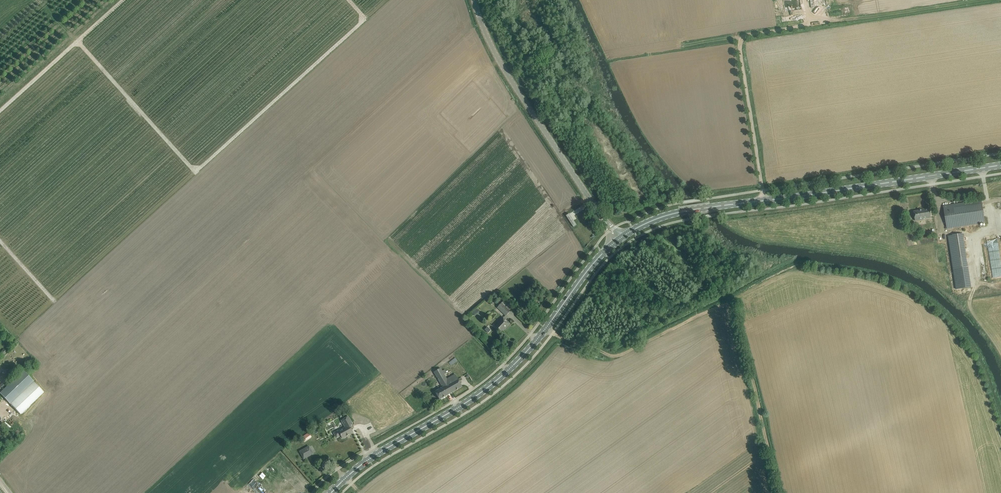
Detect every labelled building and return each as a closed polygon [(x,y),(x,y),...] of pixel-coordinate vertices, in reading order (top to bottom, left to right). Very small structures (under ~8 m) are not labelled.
[(800,0),(783,0),(785,12),(802,9),(800,0)] [(984,218),(982,205),(981,200),(943,206),(947,229),(985,223),(984,218)] [(931,218),(930,213),(929,208),(920,210),(914,211),(915,221),(924,220),(923,219),(931,218)] [(570,216),(567,218),(573,230),(577,228),(570,216)] [(952,269),(968,267),(963,234),(947,236),(952,269)] [(506,316),(510,311),(501,303),(497,307),(506,316)] [(510,324),(506,320),(503,317),(500,320),(501,321),(496,326),(501,331),(506,326),(507,327),(510,324)] [(462,387),(460,382),(455,374),(447,379),(444,374),(447,373),(445,369),(442,371),(441,368),(434,372),(443,387),(435,391),(440,399),(462,387)] [(0,392),(0,394),(10,404),(19,395),(33,382),(23,371),(0,392)] [(19,395),(10,404),(20,415),(44,392),(33,382),(19,395)] [(338,431),(334,433),(336,438),(341,435),(343,438),(347,436),(349,434),(349,435),(353,433),(351,428),(350,428),(354,426),(351,422),(348,417),(341,420),(345,428),(339,432),(338,431)] [(309,446),(299,451),(304,460),(314,454),(309,446)] [(282,474),(277,480),(280,483),(281,484),(282,485),(283,485),(287,488),(292,481),(289,478),(286,476),(285,475),(287,473),(291,468),(285,464),(279,472),(282,474)] [(227,489),(222,482),(208,492),(222,492),(227,489)]
